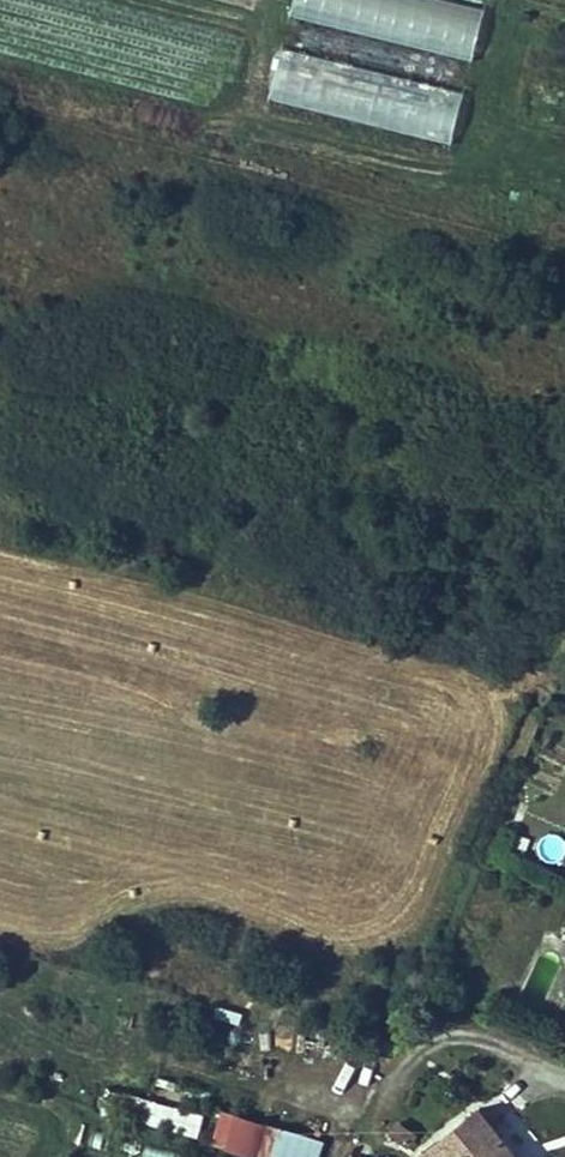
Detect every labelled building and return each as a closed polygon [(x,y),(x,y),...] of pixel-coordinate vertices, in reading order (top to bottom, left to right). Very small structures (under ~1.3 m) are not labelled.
[(106,1088),(100,1110),(134,1120),(134,1123),(197,1141),(204,1116),(106,1088)] [(480,1109),(420,1156),(518,1156),(480,1109)] [(323,1142),(220,1110),(208,1147),(241,1156),(319,1156),(323,1142)] [(415,1133),(400,1122),(391,1134),(406,1145),(415,1133)]
